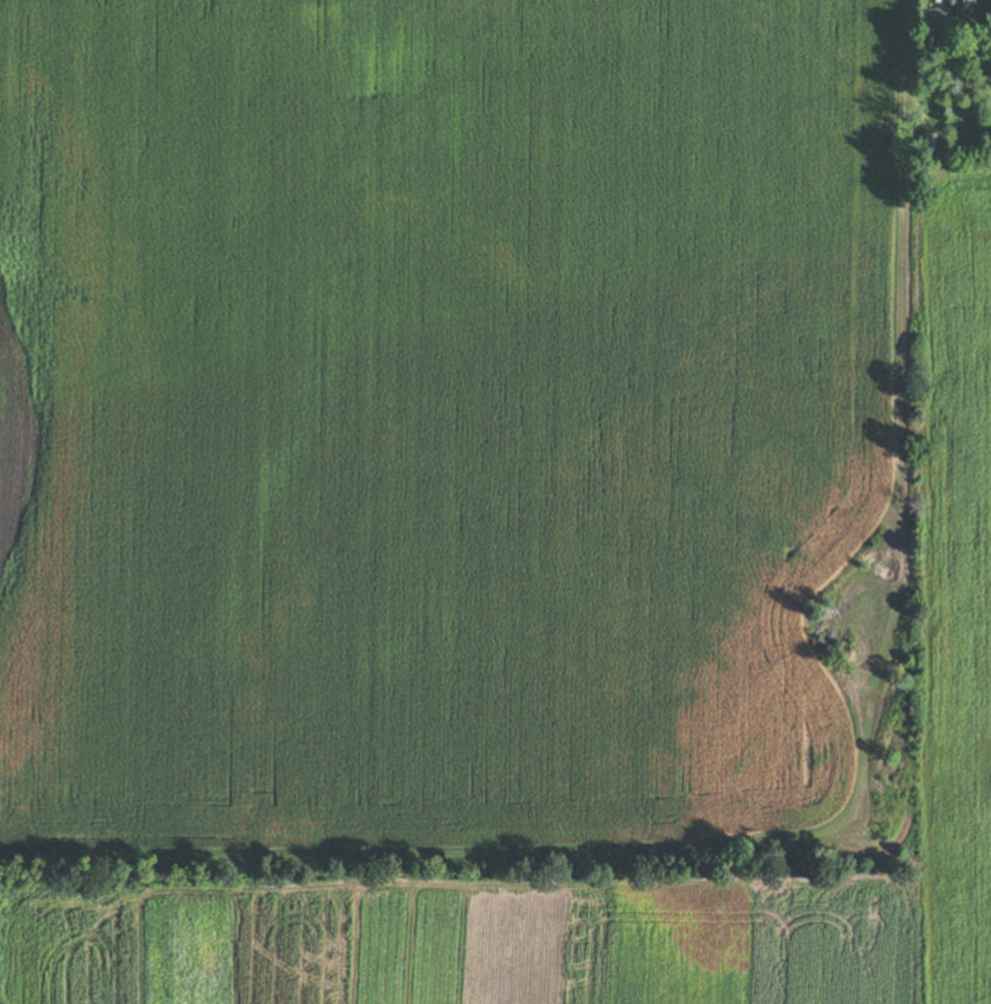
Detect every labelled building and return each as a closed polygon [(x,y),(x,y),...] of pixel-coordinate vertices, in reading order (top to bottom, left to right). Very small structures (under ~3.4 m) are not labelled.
[(955,2),(955,0),(986,0),(986,2),(973,2),(973,15),(962,15),(962,2),(955,2)] [(926,8),(950,7),(951,26),(926,27),(926,8)] [(923,148),(923,132),(935,132),(935,148),(923,148)]
